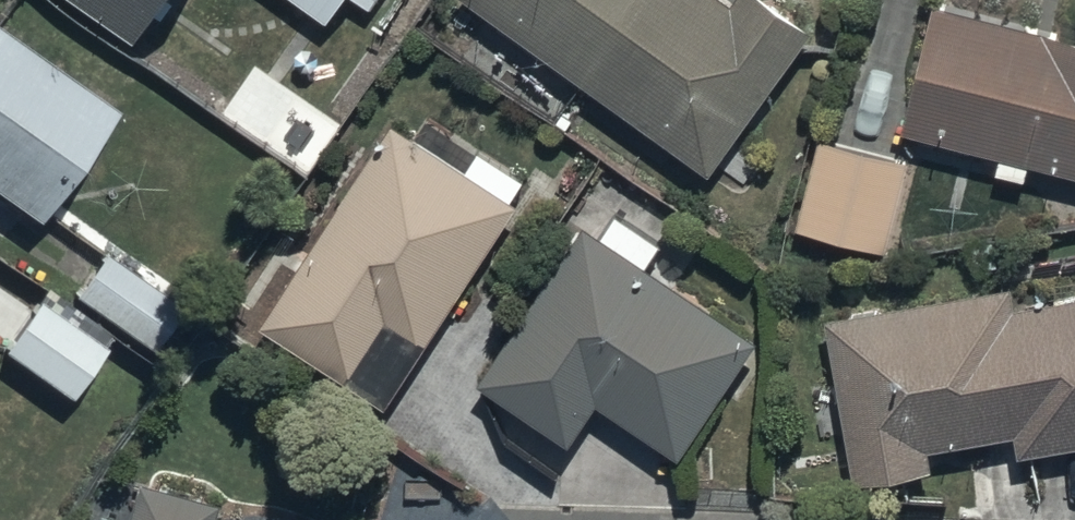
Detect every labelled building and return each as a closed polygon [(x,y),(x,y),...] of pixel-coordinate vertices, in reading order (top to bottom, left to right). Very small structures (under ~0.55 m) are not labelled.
[(134,43),(165,0),(74,0),(134,43)] [(325,23),(342,0),(293,0),(325,23)] [(370,11),(378,0),(355,0),(370,11)] [(710,176),(813,35),(765,0),(733,0),(731,2),(728,0),(467,0),(710,176)] [(939,5),(905,133),(999,158),(996,171),(1026,179),(1031,163),(1074,175),(1074,40),(939,5)] [(3,242),(23,213),(40,224),(116,114),(0,34),(0,240),(3,242)] [(259,325),(384,407),(517,204),(510,200),(522,182),(427,119),(415,137),(392,122),(259,325)] [(815,141),(793,228),(888,252),(910,164),(815,141)] [(580,229),(478,384),(569,445),(595,405),(679,460),(757,343),(647,270),(663,246),(616,215),(598,242),(580,229)] [(72,283),(77,287),(72,295),(159,354),(186,315),(99,256),(97,259),(91,255),(72,283)] [(827,321),(854,487),(933,474),(929,451),(1015,437),(1018,457),(1074,448),(1074,298),(1014,308),(1011,291),(827,321)] [(37,304),(2,352),(69,401),(104,353),(37,304)] [(221,507),(144,486),(135,519),(218,519),(221,507)]
